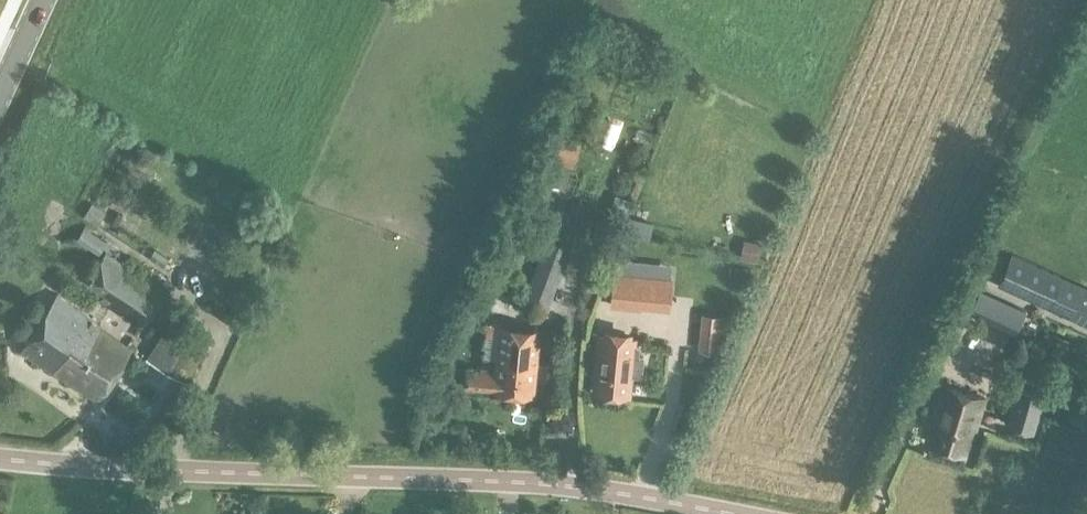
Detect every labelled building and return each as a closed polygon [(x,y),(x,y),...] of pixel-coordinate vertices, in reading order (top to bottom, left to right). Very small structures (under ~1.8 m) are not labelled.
[(548,158),(573,168),(583,141),(558,132),(548,158)] [(628,197),(616,192),(606,218),(618,223),(628,197)] [(93,201),(83,215),(98,225),(107,211),(93,201)] [(85,226),(77,238),(99,253),(107,241),(85,226)] [(572,242),(547,233),(534,265),(532,273),(557,282),(572,242)] [(749,240),(746,259),(759,261),(762,242),(749,240)] [(1013,252),(998,284),(1046,306),(1060,274),(1013,252)] [(106,291),(100,301),(142,328),(166,291),(107,253),(90,280),(106,291)] [(615,273),(612,300),(641,303),(644,276),(615,273)] [(975,283),(965,298),(1005,326),(1016,311),(975,283)] [(98,398),(131,350),(99,329),(102,325),(57,294),(21,346),(98,398)] [(702,312),(699,349),(719,351),(720,329),(728,330),(729,315),(702,312)] [(151,351),(147,357),(154,361),(187,382),(191,376),(191,374),(210,344),(171,319),(151,351)] [(468,368),(466,386),(493,389),(498,390),(500,393),(508,394),(511,391),(534,394),(541,328),(500,324),(495,370),(468,368)] [(630,395),(632,375),(642,376),(644,356),(634,355),(636,338),(601,335),(595,391),(630,395)] [(1035,431),(1047,391),(1017,382),(1005,422),(1035,431)] [(926,440),(970,452),(986,397),(943,384),(926,440)]
